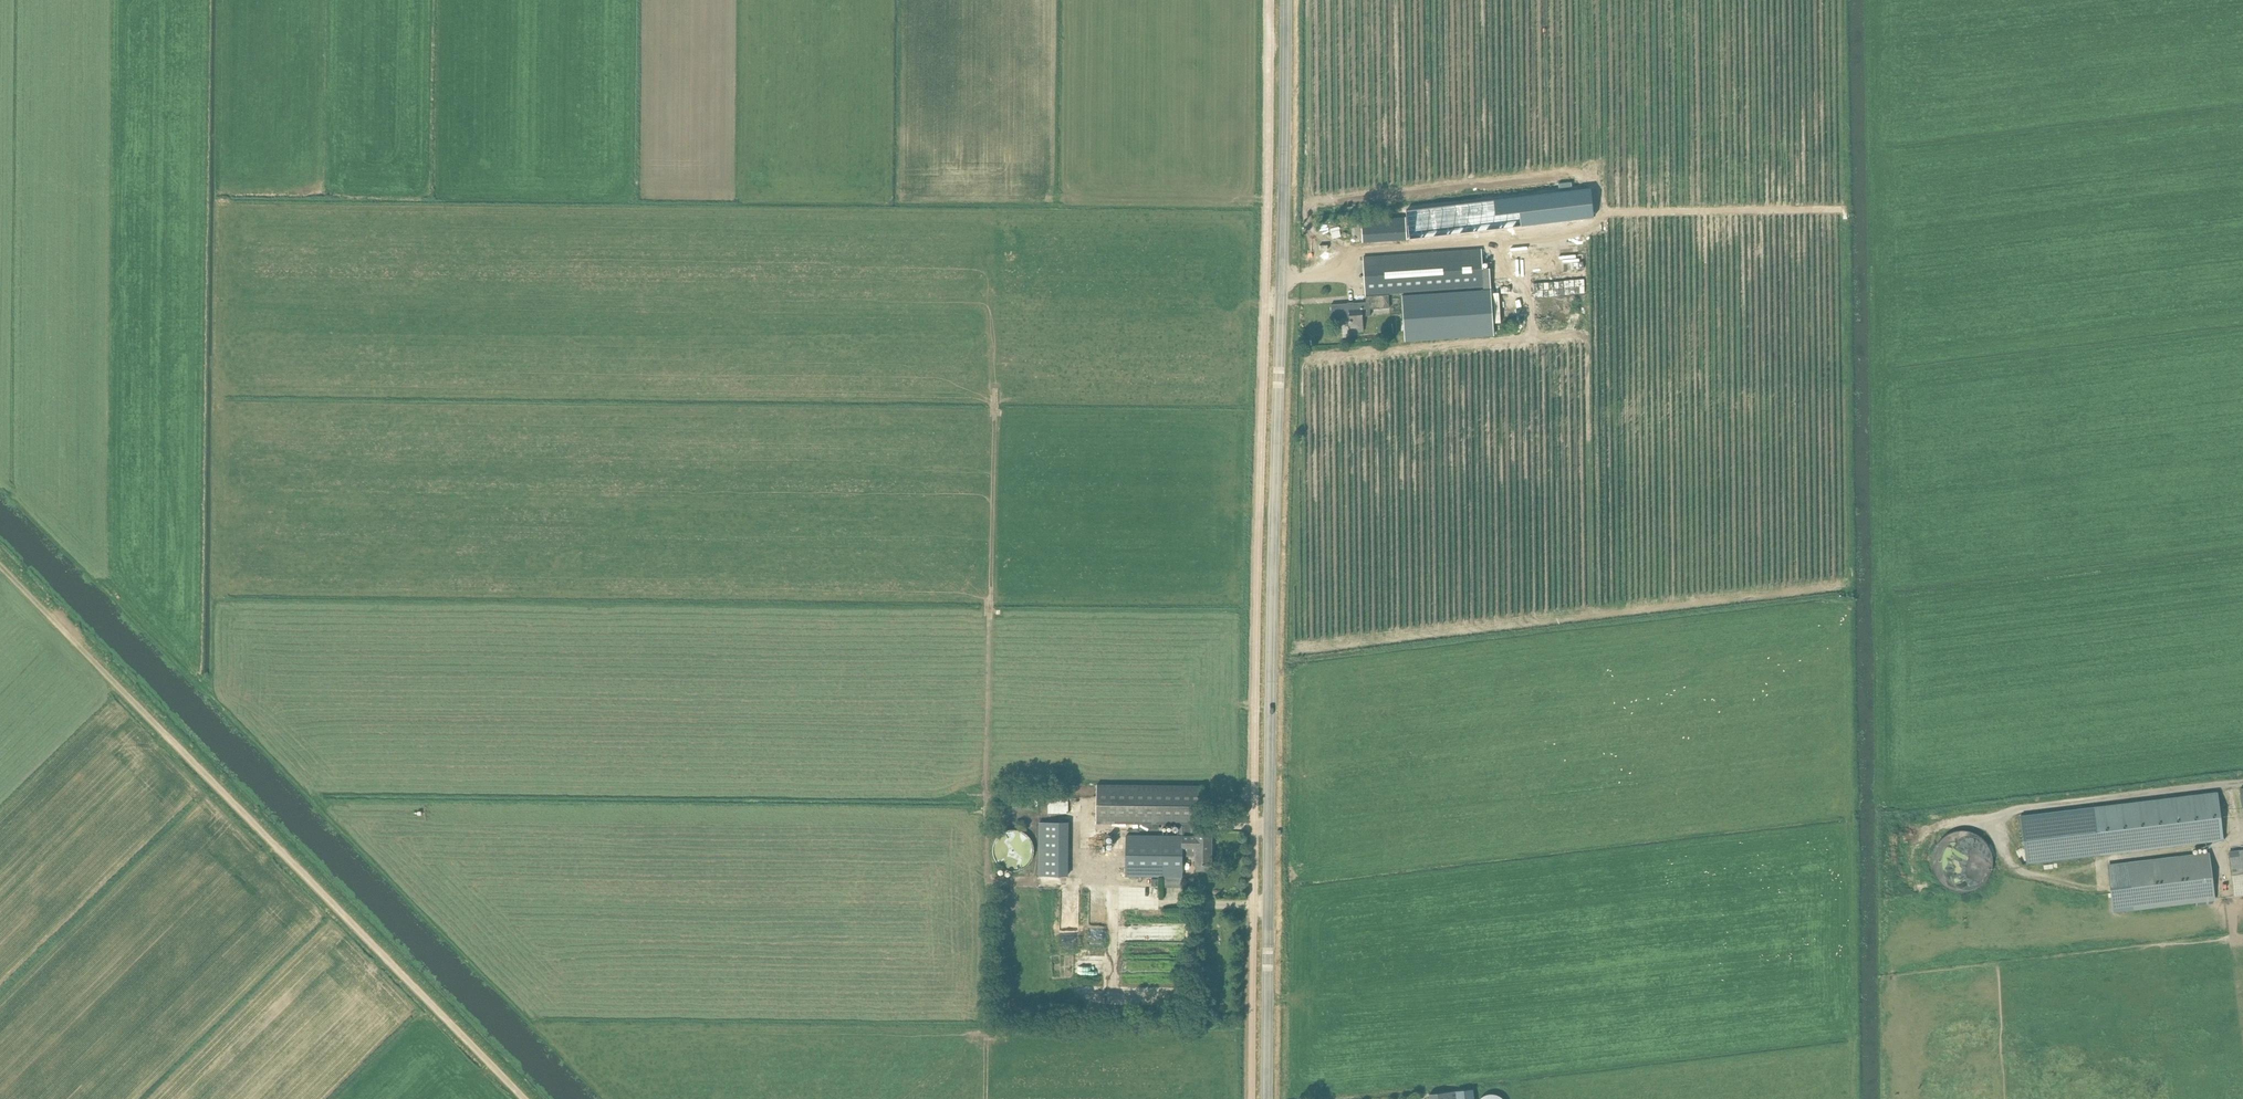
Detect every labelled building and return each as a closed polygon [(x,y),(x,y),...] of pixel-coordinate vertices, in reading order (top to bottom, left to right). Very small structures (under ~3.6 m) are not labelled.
[(1590,188),(1406,210),(1410,239),(1594,217),(1590,188)] [(1363,256),(1366,295),(1387,294),(1484,288),(1481,249),(1363,256)] [(1402,298),(1404,342),(1405,343),(1411,342),(1494,337),(1494,335),(1492,292),(1491,292),(1402,297),(1402,298)] [(1366,295),(1366,305),(1335,307),(1336,323),(1333,323),(1334,335),(1354,333),(1353,317),(1374,316),(1373,305),(1388,304),(1387,294),(1366,295)] [(1126,876),(1171,876),(1182,877),(1183,852),(1196,852),(1196,864),(1199,864),(1199,863),(1208,863),(1208,864),(1211,864),(1211,850),(1214,849),(1214,845),(1212,843),(1212,833),(1200,833),(1200,823),(1203,824),(1203,787),(1097,785),(1096,822),(1182,823),(1182,836),(1126,836),(1126,876)] [(2218,792),(2020,816),(2026,863),(2223,840),(2218,792)] [(1066,822),(1042,822),(1042,876),(1065,876),(1066,822)] [(1951,829),(1936,877),(1970,887),(1972,880),(1980,882),(1993,842),(1951,829)] [(1034,853),(1034,852),(1034,849),(1033,846),(1032,843),(1030,840),(1026,837),(1024,836),(1021,835),(1017,834),(1014,835),(1010,836),(1006,837),(1003,840),(1001,843),(1000,846),(999,849),(999,852),(999,855),(1000,858),(1001,861),(1003,865),(1006,867),(1009,869),(1011,869),(1015,870),(1019,870),(1023,869),(1026,867),(1029,865),(1032,861),(1033,858),(1034,856),(1034,853)] [(2242,895),(2242,850),(2229,851),(2235,896),(2242,895)] [(2107,865),(2112,912),(2112,913),(2113,913),(2213,900),(2208,853),(2208,852),(2207,852),(2107,864),(2107,865)]
